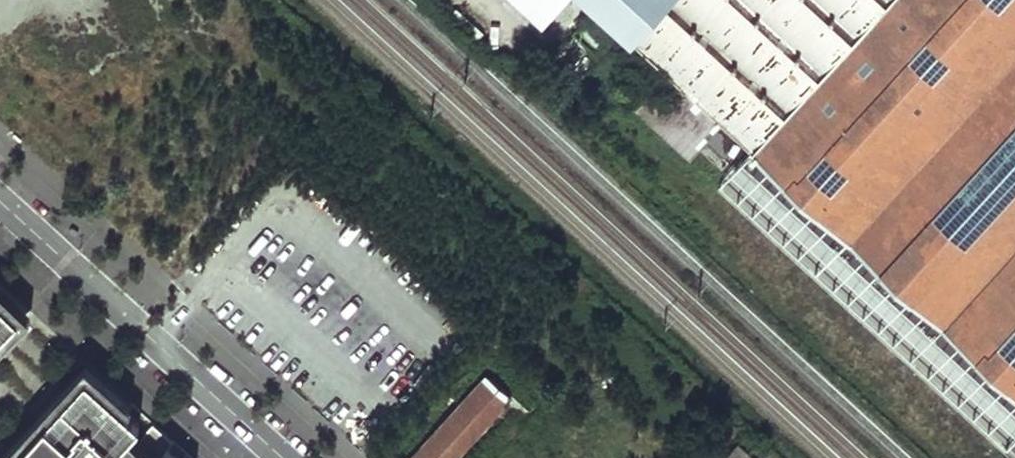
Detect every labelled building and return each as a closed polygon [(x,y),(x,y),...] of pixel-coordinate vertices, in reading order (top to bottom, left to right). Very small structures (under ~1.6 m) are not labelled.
[(564,0),(514,0),(541,25),(564,0)] [(631,40),(668,0),(588,0),(631,40)] [(631,40),(665,70),(631,107),(688,158),(699,146),(720,165),(743,141),(752,149),(719,185),(1007,448),(1014,439),(1014,0),(668,0),(631,40)] [(30,315),(0,286),(0,347),(30,315)] [(128,434),(140,420),(85,373),(12,457),(107,457),(128,434)] [(485,374),(410,457),(457,457),(512,398),(485,374)] [(120,457),(179,457),(166,446),(172,440),(152,421),(136,440),(120,457)] [(107,457),(120,457),(136,440),(128,434),(107,457)]
